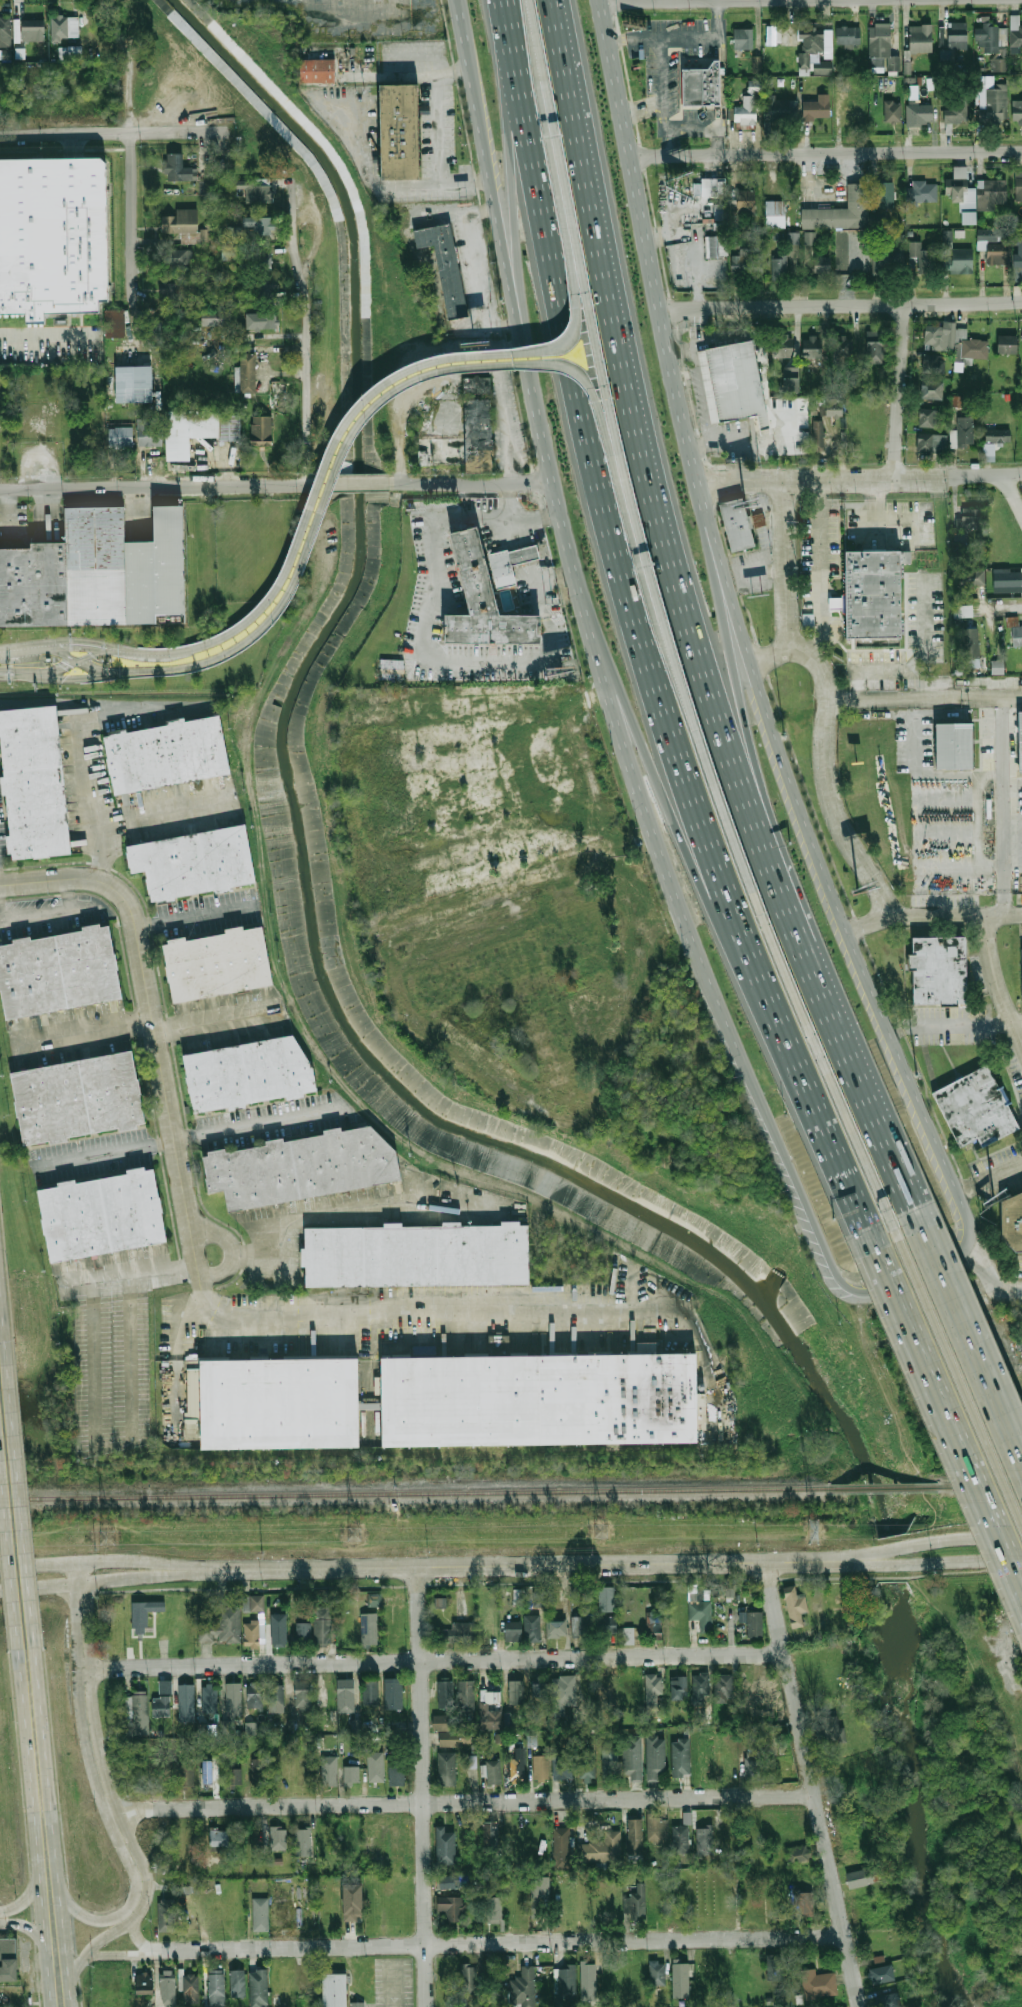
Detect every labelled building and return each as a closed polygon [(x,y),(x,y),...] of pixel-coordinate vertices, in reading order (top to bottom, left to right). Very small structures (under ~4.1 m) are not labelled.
[(79,16),(51,15),(51,42),(62,43),(62,37),(78,38),(79,16)] [(11,47),(11,16),(0,16),(0,47),(11,47)] [(1011,16),(1011,46),(1021,46),(1021,27),(1020,27),(1020,16),(1011,16)] [(21,20),(22,41),(44,41),(44,19),(21,20)] [(869,57),(888,57),(888,70),(900,70),(900,56),(890,56),(890,23),(869,23),(869,57)] [(947,50),(966,50),(966,23),(947,23),(947,50)] [(981,53),(1001,53),(1001,24),(981,24),(981,53)] [(782,45),(782,25),(766,25),(766,45),(782,45)] [(823,53),(823,25),(800,25),(799,67),(810,67),(810,53),(823,53)] [(932,25),(908,25),(908,54),(932,54),(932,25)] [(836,44),(859,44),(859,26),(836,26),(836,44)] [(754,49),(754,28),(733,28),(733,49),(754,49)] [(81,47),(59,46),(58,59),(81,60),(81,47)] [(940,60),(951,60),(951,51),(940,51),(940,60)] [(762,56),(752,56),(753,73),(762,73),(762,56)] [(681,67),(707,67),(712,58),(719,59),(719,104),(680,104),(681,67)] [(991,71),(1008,72),(1008,59),(991,58),(991,71)] [(303,59),(336,59),(336,83),(302,83),(303,59)] [(758,80),(748,81),(749,95),(743,95),(743,105),(734,106),(734,126),(759,126),(758,80)] [(1007,122),(1007,83),(982,83),(983,94),(983,103),(980,103),(980,122),(1007,122)] [(379,87),(422,88),(421,180),(378,179),(379,87)] [(773,106),(763,106),(763,120),(797,120),(797,99),(773,99),(773,106)] [(801,119),(828,119),(828,100),(801,100),(801,119)] [(884,121),(901,121),(901,100),(884,100),(884,121)] [(968,122),(968,100),(951,100),(951,108),(944,108),(944,122),(968,122)] [(1012,100),(1012,123),(1021,123),(1021,100),(1012,100)] [(906,124),(933,124),(933,103),(906,103),(906,124)] [(866,124),(866,104),(840,104),(841,124),(866,124)] [(166,181),(197,180),(197,168),(183,168),(182,153),(165,153),(166,181)] [(26,316),(0,316),(0,161),(100,160),(106,165),(107,303),(101,303),(101,316),(44,316),(44,326),(26,326),(26,316)] [(975,186),(967,186),(967,166),(954,166),(954,178),(946,178),(947,201),(960,201),(960,224),(976,224),(975,186)] [(700,196),(727,196),(727,178),(700,178),(700,196)] [(1007,179),(983,179),(983,203),(1007,203),(1007,179)] [(894,181),(878,181),(878,204),(894,204),(894,181)] [(937,202),(937,181),(906,181),(906,202),(937,202)] [(847,212),(868,212),(868,183),(847,182),(847,212)] [(755,190),(736,190),(736,216),(755,216),(755,190)] [(765,227),(785,227),(785,200),(765,200),(765,227)] [(726,206),(718,205),(717,216),(726,216),(726,206)] [(801,208),(801,227),(834,227),(834,217),(843,217),(843,208),(801,208)] [(162,233),(180,233),(180,243),(212,243),(212,224),(206,224),(206,229),(197,229),(197,209),(176,209),(176,216),(162,216),(162,233)] [(273,234),(272,216),(242,217),(242,226),(253,226),(254,235),(273,234)] [(413,227),(453,221),(469,314),(446,318),(434,247),(417,250),(413,227)] [(222,260),(235,260),(235,244),(243,244),(242,226),(227,227),(227,244),(221,244),(222,260)] [(1008,262),(1008,239),(998,239),(998,228),(977,228),(977,242),(986,242),(986,262),(1008,262)] [(952,230),(944,230),(944,273),(971,273),(971,248),(952,248),(952,230)] [(804,244),(817,244),(817,231),(804,231),(804,244)] [(705,237),(706,257),(727,257),(726,236),(705,237)] [(923,241),(910,241),(910,268),(935,268),(935,250),(923,250),(923,241)] [(904,266),(904,247),(878,247),(878,266),(904,266)] [(1021,268),(1021,248),(1013,248),(1013,268),(1021,268)] [(191,250),(164,249),(163,266),(191,266),(191,250)] [(271,270),(271,252),(253,253),(253,270),(271,270)] [(873,275),(891,273),(889,254),(871,256),(873,275)] [(763,255),(732,255),(732,274),(763,274),(763,255)] [(771,256),(771,275),(787,275),(787,256),(771,256)] [(830,257),(814,256),(814,272),(830,273),(830,257)] [(177,283),(160,283),(159,301),(177,301),(177,283)] [(104,310),(105,338),(125,337),(124,309),(104,310)] [(201,310),(201,326),(230,325),(230,310),(201,310)] [(246,330),(277,329),(277,312),(245,313),(246,330)] [(157,326),(144,326),(143,338),(157,339),(157,326)] [(947,347),(947,326),(925,326),(925,347),(947,347)] [(955,340),(967,339),(967,328),(955,328),(955,340)] [(866,331),(866,363),(883,363),(883,331),(866,331)] [(1016,353),(1016,334),(996,334),(996,353),(1016,353)] [(820,357),(820,336),(802,336),(802,357),(820,357)] [(844,358),(853,358),(853,336),(834,336),(834,364),(844,364),(844,358)] [(791,337),(771,337),(771,354),(791,354),(791,337)] [(696,350),(754,339),(770,427),(756,430),(753,414),(709,422),(696,350)] [(988,359),(988,339),(956,339),(956,359),(988,359)] [(255,393),(256,353),(241,353),(240,393),(255,393)] [(944,356),(922,356),(922,373),(944,373),(944,356)] [(118,367),(154,367),(154,399),(118,399),(118,367)] [(782,392),(798,392),(798,376),(781,376),(782,392)] [(943,389),(923,388),(922,398),(943,400),(943,389)] [(842,415),(842,398),(826,398),(826,415),(842,415)] [(466,402),(493,401),(493,472),(465,472),(463,461),(418,461),(418,437),(466,437),(466,402)] [(193,436),(193,459),(168,459),(168,410),(220,409),(220,436),(193,436)] [(940,427),(940,409),(918,409),(918,427),(940,427)] [(272,416),(251,416),(251,447),(273,447),(272,416)] [(974,417),(957,417),(957,430),(952,430),(952,446),(974,446),(974,417)] [(155,418),(137,419),(138,447),(162,446),(161,425),(155,425),(155,418)] [(822,420),(812,420),(812,449),(822,449),(822,420)] [(133,446),(132,427),(108,428),(109,447),(133,446)] [(1009,442),(1009,427),(985,428),(985,443),(1009,442)] [(946,433),(916,433),(916,452),(946,452),(946,433)] [(715,502),(743,495),(757,546),(730,554),(715,502)] [(189,626),(187,505),(157,505),(159,541),(128,541),(128,508),(67,508),(67,541),(0,542),(0,628),(189,626)] [(980,507),(960,507),(960,530),(980,530),(980,507)] [(484,554),(507,548),(507,550),(510,563),(515,581),(492,587),(499,613),(540,613),(539,641),(444,640),(444,612),(469,613),(448,531),(476,523),(484,554)] [(536,542),(539,556),(510,563),(507,550),(536,542)] [(841,549),(898,549),(900,634),(842,635),(841,549)] [(985,570),(955,570),(955,587),(985,587),(985,570)] [(1021,587),(1021,571),(1001,571),(1001,587),(1021,587)] [(829,597),(828,610),(844,610),(844,597),(829,597)] [(356,619),(361,608),(349,603),(345,614),(356,619)] [(954,618),(972,617),(972,605),(953,606),(954,618)] [(1012,625),(1012,646),(1021,646),(1021,625),(1012,625)] [(962,666),(979,666),(978,628),(960,629),(962,666)] [(856,638),(856,646),(866,646),(900,647),(900,639),(856,638)] [(380,677),(403,678),(404,660),(380,659),(380,677)] [(991,674),(1004,674),(1004,660),(991,660),(991,674)] [(12,861),(0,733),(0,712),(59,707),(73,855),(12,861)] [(104,737),(222,715),(232,776),(116,796),(104,737)] [(932,722),(973,721),(974,766),(934,767),(932,722)] [(129,850),(248,829),(258,885),(150,903),(145,877),(132,879),(129,850)] [(6,1019),(0,990),(0,949),(112,928),(125,995),(6,1019)] [(166,947),(265,931),(275,984),(175,1003),(166,947)] [(911,936),(967,937),(966,1003),(911,1003),(911,936)] [(184,1054),(293,1034),(315,1067),(319,1089),(194,1110),(184,1054)] [(11,1071),(134,1048),(149,1120),(26,1145),(11,1071)] [(931,1093),(986,1064),(1020,1128),(982,1149),(976,1138),(960,1147),(931,1093)] [(203,1156),(369,1127),(397,1153),(401,1179),(228,1209),(226,1190),(209,1192),(203,1156)] [(39,1188),(156,1167),(170,1241),(52,1262),(39,1188)] [(1000,1201),(1021,1191),(1021,1250),(1014,1250),(999,1235),(1000,1201)] [(304,1229),(531,1227),(532,1282),(305,1285),(304,1229)] [(489,1356),(510,1355),(509,1335),(489,1336),(489,1356)] [(381,1359),(697,1356),(699,1441),(384,1448),(381,1359)] [(189,1362),(362,1359),(364,1449),(191,1450),(189,1362)] [(687,1600),(702,1600),(703,1585),(687,1585),(687,1600)] [(614,1586),(600,1586),(600,1612),(614,1612),(614,1586)] [(801,1613),(808,1612),(806,1593),(795,1594),(795,1586),(784,1587),(788,1628),(803,1626),(801,1613)] [(520,1603),(521,1589),(513,1589),(513,1603),(520,1603)] [(379,1606),(379,1593),(367,1593),(367,1606),(379,1606)] [(264,1597),(249,1597),(249,1611),(264,1611),(264,1597)] [(688,1601),(688,1620),(699,1620),(699,1633),(711,1633),(711,1601),(688,1601)] [(147,1611),(164,1611),(164,1602),(131,1602),(131,1634),(147,1634),(147,1611)] [(239,1608),(218,1607),(218,1625),(198,1625),(198,1642),(239,1642),(239,1608)] [(331,1607),(314,1607),(314,1645),(331,1645),(331,1607)] [(661,1640),(661,1612),(646,1612),(646,1640),(661,1640)] [(746,1612),(746,1638),(762,1638),(763,1612),(746,1612)] [(377,1614),(361,1614),(361,1647),(377,1647),(377,1614)] [(540,1615),(524,1615),(524,1643),(540,1643),(540,1615)] [(600,1615),(600,1635),(615,1635),(615,1615),(600,1615)] [(587,1636),(587,1617),(572,1617),(572,1636),(587,1636)] [(244,1620),(244,1646),(258,1646),(258,1620),(244,1620)] [(286,1646),(286,1620),(271,1620),(271,1646),(286,1646)] [(564,1634),(564,1620),(547,1620),(547,1634),(564,1634)] [(518,1621),(504,1621),(504,1641),(518,1641),(518,1621)] [(310,1644),(310,1623),(296,1623),(296,1644),(310,1644)] [(473,1623),(451,1623),(451,1629),(440,1629),(440,1644),(473,1644),(473,1623)] [(622,1627),(622,1644),(634,1644),(634,1627),(622,1627)] [(691,1673),(691,1705),(703,1705),(703,1695),(708,1694),(708,1673),(691,1673)] [(657,1694),(662,1693),(661,1674),(644,1675),(645,1716),(657,1716),(657,1694)] [(713,1675),(714,1701),(734,1701),(733,1674),(713,1675)] [(551,1676),(552,1716),(564,1716),(564,1706),(576,1705),(575,1675),(551,1676)] [(670,1700),(687,1699),(686,1676),(669,1676),(670,1700)] [(384,1709),(402,1709),(401,1677),(384,1678),(384,1709)] [(353,1678),(336,1679),(337,1713),(354,1712),(353,1678)] [(362,1705),(378,1705),(378,1680),(362,1680),(362,1705)] [(437,1707),(452,1707),(451,1680),(437,1680),(437,1707)] [(473,1680),(458,1680),(458,1710),(474,1709),(473,1680)] [(508,1704),(523,1703),(523,1680),(508,1680),(508,1704)] [(247,1708),(263,1707),(262,1681),(246,1682),(247,1708)] [(310,1710),(311,1681),(294,1681),(294,1710),(310,1710)] [(225,1683),(226,1715),(241,1715),(240,1682),(225,1683)] [(177,1684),(178,1721),(194,1721),(193,1683),(177,1684)] [(547,1683),(531,1683),(531,1699),(547,1698),(547,1683)] [(217,1713),(217,1684),(201,1684),(201,1713),(217,1713)] [(282,1684),(268,1684),(269,1712),(283,1712),(282,1684)] [(132,1717),(132,1733),(148,1733),(147,1690),(132,1691),(133,1696),(125,1696),(126,1717),(132,1717)] [(478,1728),(499,1729),(500,1705),(499,1705),(500,1691),(479,1690),(478,1728)] [(170,1716),(170,1696),(152,1696),(152,1716),(170,1716)] [(513,1712),(503,1712),(503,1727),(512,1728),(513,1712)] [(453,1715),(432,1715),(432,1730),(453,1730),(453,1715)] [(219,1735),(231,1735),(231,1719),(219,1719),(219,1735)] [(256,1721),(244,1722),(245,1736),(256,1735),(256,1721)] [(216,1735),(216,1724),(197,1724),(197,1735),(216,1735)] [(470,1731),(438,1731),(438,1745),(470,1745),(470,1731)] [(641,1734),(621,1734),(622,1774),(630,1774),(630,1780),(642,1780),(641,1734)] [(665,1736),(646,1736),(645,1780),(658,1780),(658,1771),(664,1771),(665,1736)] [(690,1776),(689,1739),(671,1739),(672,1776),(690,1776)] [(522,1747),(514,1747),(515,1755),(508,1755),(509,1781),(524,1780),(522,1747)] [(602,1777),(618,1777),(617,1747),(601,1747),(602,1777)] [(383,1782),(382,1751),(366,1751),(367,1782),(383,1782)] [(455,1785),(455,1751),(437,1751),(437,1785),(455,1785)] [(744,1779),(758,1780),(759,1751),(745,1751),(744,1779)] [(594,1752),(577,1752),(578,1781),(595,1781),(594,1752)] [(533,1780),(549,1779),(548,1754),(532,1755),(533,1780)] [(321,1786),(336,1786),(336,1755),(320,1756),(321,1786)] [(466,1755),(466,1768),(476,1768),(477,1755),(466,1755)] [(571,1778),(570,1755),(552,1756),(552,1779),(571,1778)] [(251,1782),(262,1783),(263,1758),(252,1758),(251,1782)] [(501,1783),(500,1761),(479,1762),(480,1777),(486,1776),(486,1784),(501,1783)] [(403,1785),(403,1762),(388,1762),(388,1785),(403,1785)] [(193,1763),(177,1764),(178,1787),(194,1786),(193,1763)] [(343,1766),(343,1783),(359,1782),(358,1766),(343,1766)] [(240,1767),(224,1768),(225,1785),(241,1785),(240,1767)] [(647,1841),(663,1841),(663,1830),(667,1830),(667,1818),(657,1819),(656,1811),(646,1812),(647,1841)] [(641,1818),(626,1819),(628,1854),(642,1854),(641,1818)] [(482,1850),(498,1849),(498,1821),(482,1821),(482,1850)] [(285,1849),(285,1825),(269,1826),(270,1850),(285,1849)] [(436,1865),(455,1865),(454,1831),(444,1832),(444,1825),(435,1826),(436,1865)] [(687,1825),(672,1825),(672,1851),(688,1851),(687,1825)] [(696,1826),(696,1855),(712,1854),(712,1826),(696,1826)] [(569,1827),(552,1827),(553,1868),(570,1868),(569,1827)] [(294,1828),(294,1856),(311,1855),(310,1828),(294,1828)] [(620,1861),(620,1829),(603,1829),(603,1841),(577,1842),(577,1862),(620,1861)] [(787,1864),(810,1861),(807,1844),(784,1848),(787,1864)] [(844,1873),(849,1889),(879,1880),(874,1864),(844,1873)] [(436,1888),(463,1889),(464,1874),(436,1874),(436,1888)] [(549,1875),(529,1876),(530,1918),(541,1917),(541,1901),(549,1901),(549,1875)] [(361,1882),(342,1882),(343,1919),(362,1919),(361,1882)] [(645,1882),(636,1882),(636,1892),(629,1892),(629,1902),(630,1902),(630,1916),(645,1915),(645,1882)] [(813,1891),(793,1891),(792,1915),(812,1916),(813,1891)] [(445,1911),(445,1921),(461,1921),(462,1896),(437,1896),(437,1910),(445,1911)] [(499,1922),(499,1930),(505,1930),(505,1919),(501,1919),(501,1896),(487,1896),(486,1922),(499,1922)] [(252,1930),(268,1930),(268,1897),(252,1897),(252,1930)] [(173,1899),(157,1900),(158,1931),(174,1930),(173,1899)] [(16,1938),(0,1938),(0,1960),(1,1960),(1,1966),(0,1966),(0,1981),(16,1981),(16,1938)] [(672,1997),(688,1997),(688,1963),(680,1963),(680,1958),(671,1958),(672,1997)] [(664,1985),(664,1961),(649,1961),(649,1985),(664,1985)] [(580,2000),(597,2000),(596,1962),(580,1962),(580,2000)] [(461,1996),(475,1995),(475,1963),(460,1963),(461,1996)] [(553,1968),(554,1988),(558,1988),(558,2000),(576,2000),(575,1963),(565,1964),(565,1968),(553,1968)] [(867,1968),(870,1984),(894,1980),(891,1964),(867,1968)] [(520,1965),(521,1978),(508,1978),(509,2006),(535,2006),(534,1965),(520,1965)] [(835,1972),(815,1973),(815,1967),(801,1968),(802,1997),(836,1996),(835,1972)] [(208,1969),(208,2006),(214,2006),(225,2006),(225,1969),(208,1969)] [(230,1997),(244,1997),(244,1969),(230,1969),(230,1997)] [(249,1969),(249,2006),(268,2006),(268,1969),(249,1969)] [(175,1970),(161,1970),(161,2006),(175,2006),(175,1970)] [(151,1994),(151,1972),(136,1972),(136,1994),(151,1994)] [(198,2003),(198,1973),(183,1973),(183,2003),(198,2003)] [(348,1973),(349,2006),(324,2006),(323,1974),(348,1973)] [(874,2006),(897,2006),(896,1993),(873,1995),(874,2006)]
